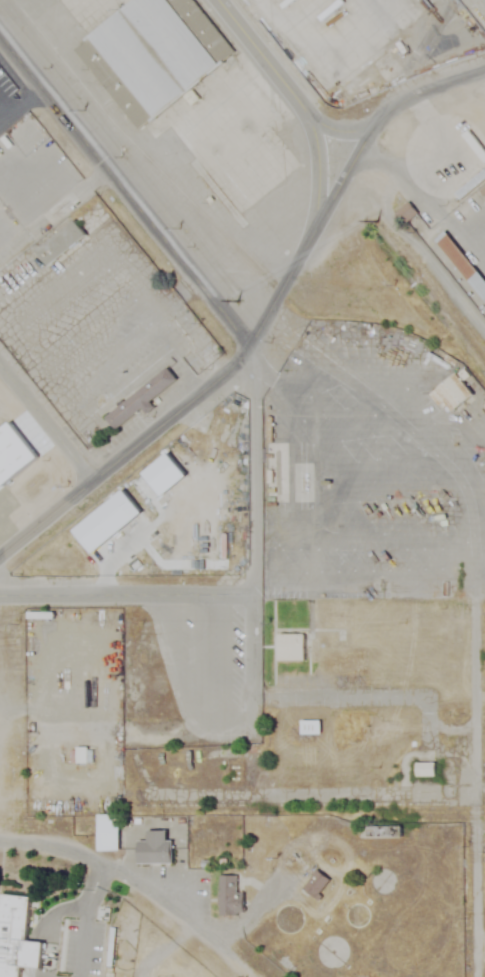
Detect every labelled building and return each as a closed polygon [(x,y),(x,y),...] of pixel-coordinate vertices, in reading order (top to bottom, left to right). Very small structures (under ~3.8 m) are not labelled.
[(72,51),(136,0),(192,0),(234,53),(136,131),(72,51)] [(456,193),(484,167),(484,178),(461,199),(456,193)] [(394,212),(408,201),(418,213),(404,224),(394,212)] [(75,219),(87,233),(49,264),(37,249),(75,219)] [(443,231),(484,282),(484,300),(434,238),(443,231)] [(179,375),(115,427),(107,417),(170,365),(179,375)] [(432,396),(457,378),(471,398),(446,416),(432,396)] [(279,634),(305,634),(305,660),(279,660),(279,634)] [(301,721),(320,721),(320,734),(301,734),(301,721)] [(417,763),(436,763),(436,776),(417,776),(417,763)] [(98,815),(119,815),(119,851),(98,851),(98,815)] [(375,838),(375,826),(396,827),(396,838),(375,838)] [(167,832),(167,842),(173,842),(173,864),(139,864),(139,842),(148,842),(148,832),(167,832)] [(303,888),(318,870),(331,881),(317,899),(303,888)] [(236,877),(236,916),(220,916),(220,877),(236,877)] [(21,969),(20,976),(0,976),(0,902),(1,902),(1,896),(29,899),(24,944),(42,946),(40,971),(21,969)]
